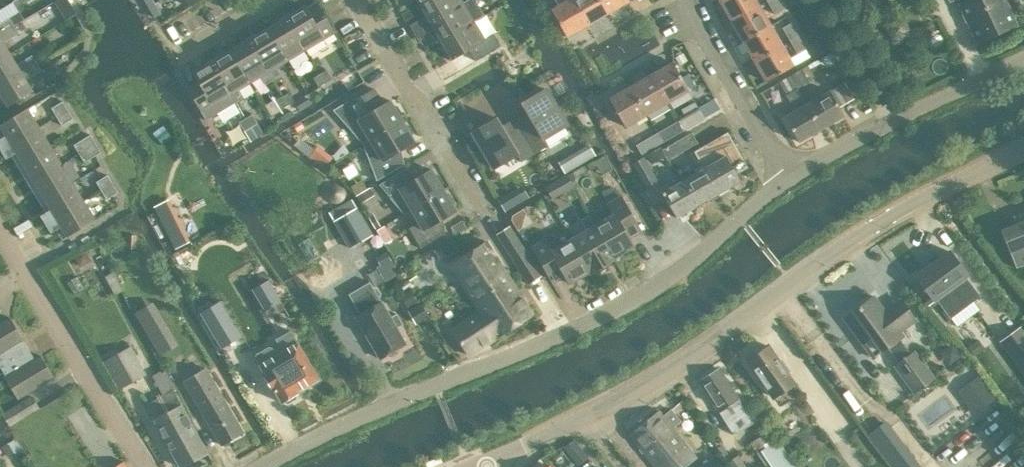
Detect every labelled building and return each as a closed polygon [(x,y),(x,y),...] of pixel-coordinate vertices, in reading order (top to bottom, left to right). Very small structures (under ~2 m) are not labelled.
[(55,2),(60,11),(70,5),(68,0),(58,0),(55,2)] [(416,3),(423,15),(406,25),(410,33),(460,4),(458,0),(422,0),(416,3)] [(438,41),(470,22),(482,15),(474,0),(466,0),(460,4),(410,33),(414,38),(431,28),(438,41)] [(571,0),(566,0),(550,9),(565,36),(585,25),(571,0)] [(585,25),(606,13),(598,0),(571,0),(585,25)] [(606,13),(625,2),(624,0),(598,0),(606,13)] [(720,3),(732,23),(759,8),(754,0),(726,0),(720,3)] [(768,3),(774,14),(783,9),(777,0),(772,0),(768,3)] [(977,42),(1015,25),(1004,0),(957,0),(977,42)] [(283,16),(302,49),(321,38),(331,31),(314,2),(304,8),(302,5),(283,16)] [(160,13),(154,3),(148,7),(154,17),(160,13)] [(759,8),(732,23),(743,43),(770,27),(759,8)] [(17,12),(10,17),(15,24),(21,20),(17,12)] [(302,49),(283,16),(264,27),(283,60),(302,49)] [(15,24),(10,17),(0,23),(0,33),(15,24)] [(893,17),(887,28),(892,38),(904,39),(911,28),(905,18),(893,17)] [(470,22),(438,41),(449,59),(465,50),(471,61),(497,46),(490,34),(481,39),(470,22)] [(790,42),(799,37),(791,23),(782,28),(790,42)] [(0,33),(0,59),(10,52),(4,41),(19,32),(15,24),(0,33)] [(246,38),(265,71),(283,60),(264,27),(246,38)] [(770,27),(743,43),(754,62),(781,47),(770,27)] [(799,37),(790,42),(794,48),(802,44),(799,37)] [(265,71),(246,38),(227,50),(246,82),(265,71)] [(781,47),(754,62),(765,81),(792,66),(781,47)] [(227,50),(208,60),(227,93),(229,91),(236,103),(245,98),(238,86),(246,82),(227,50)] [(0,59),(0,84),(37,61),(32,54),(17,63),(10,52),(0,59)] [(684,55),(676,59),(680,66),(688,62),(684,55)] [(227,93),(208,60),(192,70),(198,80),(187,87),(206,120),(234,104),(236,103),(229,91),(227,93)] [(0,84),(0,93),(8,105),(33,90),(26,78),(41,69),(37,61),(0,84)] [(649,75),(666,103),(687,91),(671,63),(649,75)] [(789,76),(796,89),(808,82),(800,69),(789,76)] [(317,74),(322,83),(329,79),(324,70),(317,74)] [(322,83),(317,74),(311,78),(316,87),(322,83)] [(629,87),(645,115),(666,103),(649,75),(629,87)] [(796,89),(789,76),(777,82),(794,111),(783,118),(797,142),(819,129),(805,105),(796,89)] [(805,105),(819,129),(842,116),(837,108),(851,99),(842,83),(805,105)] [(645,115),(629,87),(608,99),(624,127),(645,115)] [(511,118),(532,153),(546,145),(542,138),(565,124),(561,118),(564,117),(557,106),(555,108),(543,88),(519,102),(524,110),(511,118)] [(361,145),(393,125),(400,121),(398,118),(399,113),(395,106),(391,105),(388,100),(377,106),(374,101),(378,99),(372,89),(347,104),(345,101),(330,110),(361,145)] [(280,96),(285,105),(292,100),(287,91),(280,96)] [(285,105),(280,96),(275,98),(280,107),(285,105)] [(309,97),(297,105),(299,109),(311,101),(309,97)] [(60,111),(66,107),(60,99),(55,102),(60,111)] [(49,106),(55,114),(60,111),(55,102),(49,106)] [(39,126),(28,107),(0,124),(0,126),(6,135),(0,139),(0,146),(1,149),(39,126)] [(66,107),(60,111),(66,119),(71,116),(66,107)] [(291,109),(280,116),(283,120),(293,113),(291,109)] [(676,121),(682,130),(703,119),(697,109),(676,121)] [(60,111),(55,114),(60,123),(66,119),(60,111)] [(245,118),(251,127),(258,123),(252,114),(245,118)] [(532,153),(511,118),(499,125),(494,117),(470,132),(478,144),(475,146),(482,156),(484,155),(492,168),(514,154),(519,161),(532,153)] [(244,132),(251,127),(245,118),(238,122),(244,132)] [(400,121),(393,125),(361,145),(374,181),(402,164),(395,152),(413,141),(410,137),(411,132),(407,125),(402,124),(400,121)] [(682,130),(676,121),(655,133),(660,143),(682,130)] [(258,123),(251,127),(256,137),(258,136),(263,132),(258,123)] [(163,125),(152,133),(161,144),(171,136),(163,125)] [(39,126),(1,149),(6,156),(15,151),(22,162),(50,144),(39,126)] [(251,127),(244,132),(249,140),(249,141),(256,137),(251,127)] [(701,164),(718,192),(739,180),(735,173),(747,167),(727,132),(694,151),(701,164)] [(640,154),(660,143),(655,133),(634,145),(640,154)] [(666,158),(667,160),(697,143),(691,133),(661,150),(666,158)] [(89,146),(95,142),(90,134),(84,138),(89,146)] [(292,144),(295,140),(288,134),(285,138),(292,144)] [(84,138),(79,141),(84,149),(89,146),(84,138)] [(79,141),(73,144),(84,161),(89,158),(84,149),(79,141)] [(95,142),(89,146),(94,154),(100,151),(95,142)] [(50,144),(22,162),(33,180),(61,163),(50,144)] [(84,149),(89,158),(94,154),(89,146),(84,149)] [(309,158),(321,167),(330,156),(318,146),(309,158)] [(581,151),(587,162),(596,156),(590,146),(581,151)] [(661,150),(643,160),(649,169),(666,158),(661,150)] [(611,168),(605,156),(595,162),(602,173),(611,168)] [(641,156),(631,162),(646,188),(656,182),(649,169),(643,160),(641,156)] [(61,163),(33,180),(44,199),(72,181),(61,163)] [(718,192),(701,164),(693,169),(695,173),(683,180),(696,204),(718,192)] [(751,167),(745,171),(750,180),(756,176),(751,167)] [(409,210),(409,209),(442,190),(440,187),(441,182),(436,175),(432,174),(429,169),(411,180),(404,168),(377,184),(402,214),(409,210)] [(573,171),(567,175),(571,181),(574,179),(575,175),(573,171)] [(106,174),(101,178),(106,186),(112,182),(106,174)] [(567,175),(566,174),(545,187),(552,198),(573,186),(571,181),(567,175)] [(675,216),(696,204),(683,180),(680,176),(672,181),(674,185),(661,193),(675,216)] [(96,181),(101,189),(106,186),(101,178),(96,181)] [(72,181),(44,199),(50,209),(41,214),(46,223),(84,200),(72,181)] [(112,182),(106,186),(111,194),(117,190),(112,182)] [(324,192),(324,193),(324,194),(324,195),(325,196),(325,197),(326,198),(326,199),(327,200),(328,201),(329,201),(329,202),(330,202),(331,203),(332,203),(333,203),(334,203),(335,203),(336,203),(337,203),(338,203),(339,202),(340,201),(341,201),(342,200),(343,199),(343,198),(344,197),(344,196),(344,195),(345,194),(345,193),(345,192),(344,191),(344,190),(344,189),(343,188),(343,187),(342,187),(342,186),(341,185),(340,185),(340,184),(339,184),(338,184),(337,183),(336,183),(335,183),(334,183),(333,183),(332,183),(331,184),(330,184),(329,184),(329,185),(328,185),(327,186),(327,187),(326,187),(326,188),(325,189),(325,190),(325,191),(324,191),(324,192)] [(106,186),(101,189),(106,197),(111,194),(106,186)] [(355,197),(359,204),(373,196),(368,189),(355,197)] [(409,209),(409,210),(416,222),(406,228),(418,248),(443,233),(436,221),(454,210),(451,206),(452,201),(448,194),(444,193),(442,190),(409,209)] [(612,258),(632,246),(622,228),(634,221),(619,196),(598,208),(604,218),(592,225),(592,226),(612,258)] [(167,199),(153,206),(175,249),(189,241),(167,199)] [(84,200),(46,223),(51,230),(60,225),(67,236),(95,219),(84,200)] [(371,234),(355,207),(333,220),(348,247),(371,234)] [(589,271),(589,272),(589,273),(591,272),(596,273),(603,269),(604,264),(613,259),(612,258),(592,226),(592,225),(586,215),(578,220),(584,230),(570,239),(589,271)] [(999,231),(1014,267),(1023,263),(1023,221),(999,231)] [(507,262),(523,251),(507,226),(491,237),(507,262)] [(563,228),(530,247),(545,271),(557,264),(568,283),(589,272),(589,271),(570,239),(563,228)] [(474,303),(495,289),(502,301),(517,292),(484,243),(450,265),(474,303)] [(523,251),(507,262),(523,287),(539,276),(523,251)] [(914,276),(932,301),(935,299),(944,313),(974,291),(964,277),(966,276),(948,251),(914,276)] [(380,256),(376,258),(380,265),(391,259),(387,252),(380,256)] [(81,270),(91,264),(85,254),(75,260),(81,270)] [(269,280),(252,290),(263,309),(280,299),(269,280)] [(379,358),(405,343),(394,326),(401,322),(395,313),(389,317),(368,281),(347,293),(359,314),(354,316),(379,358)] [(495,289),(474,303),(480,311),(452,330),(468,355),(531,313),(517,292),(502,301),(495,289)] [(409,306),(418,301),(412,290),(403,296),(409,306)] [(873,295),(843,317),(872,356),(887,345),(898,361),(894,365),(913,390),(933,376),(914,350),(910,353),(898,337),(902,334),(899,330),(914,319),(899,298),(884,309),(873,295)] [(220,301),(200,313),(221,349),(242,337),(220,301)] [(422,304),(409,311),(416,324),(429,316),(422,304)] [(155,314),(146,319),(165,351),(171,348),(174,346),(155,314)] [(15,342),(23,337),(10,317),(0,323),(0,365),(6,375),(4,376),(17,398),(54,376),(41,354),(28,362),(15,342)] [(1000,340),(1023,372),(1023,328),(1021,324),(1019,326),(1000,340)] [(275,349),(300,391),(320,379),(298,342),(297,342),(290,330),(275,339),(279,346),(275,349)] [(980,341),(970,349),(975,355),(985,348),(980,341)] [(120,389),(145,374),(129,346),(104,361),(120,389)] [(767,346),(747,359),(766,388),(768,387),(774,397),(792,386),(785,376),(786,375),(785,373),(788,371),(781,360),(778,362),(767,346)] [(300,391),(275,349),(272,351),(270,348),(267,347),(255,354),(255,358),(258,364),(257,365),(279,402),(282,401),(287,403),(297,398),(298,391),(300,391)] [(733,435),(753,423),(718,367),(698,380),(733,435)] [(163,437),(189,422),(171,390),(174,388),(164,369),(151,375),(162,395),(145,404),(163,437)] [(220,444),(242,431),(204,369),(187,379),(205,410),(201,413),(220,444)] [(979,376),(967,384),(984,406),(996,398),(979,376)] [(661,417),(657,411),(629,434),(643,451),(663,435),(666,440),(675,433),(671,429),(681,421),(671,409),(661,417)] [(869,433),(894,466),(916,466),(920,464),(887,420),(869,433)] [(189,422),(163,437),(179,466),(205,452),(189,422)] [(643,451),(657,466),(682,466),(694,456),(675,433),(666,440),(663,435),(643,451)] [(16,439),(3,446),(11,460),(24,452),(16,439)] [(778,439),(757,453),(766,466),(797,466),(778,439)] [(578,464),(587,457),(574,440),(564,447),(578,464)] [(728,462),(731,466),(743,466),(745,466),(738,455),(729,461),(728,462)] [(710,459),(699,466),(716,466),(710,459)]
